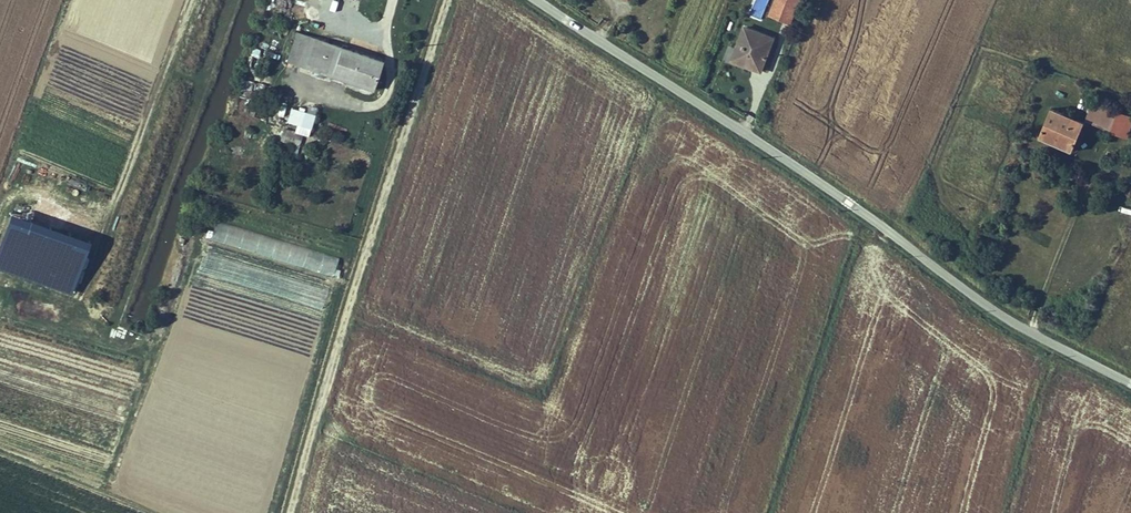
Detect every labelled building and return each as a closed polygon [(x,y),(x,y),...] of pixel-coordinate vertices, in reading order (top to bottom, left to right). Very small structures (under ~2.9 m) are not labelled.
[(768,0),(752,0),(747,13),(760,19),(768,0)] [(793,19),(801,0),(783,0),(778,13),(793,19)] [(750,22),(736,54),(763,65),(777,33),(750,22)] [(325,75),(333,48),(313,42),(304,39),(296,66),(325,75)] [(362,57),(333,48),(325,75),(382,93),(392,63),(363,54),(362,57)] [(1088,101),(1084,110),(1125,126),(1130,108),(1086,91),(1083,99),(1088,101)] [(1072,140),(1083,112),(1053,99),(1041,127),(1072,140)] [(309,136),(316,113),(292,105),(287,122),(296,125),(294,131),(309,136)] [(333,276),(338,258),(216,221),(211,236),(299,263),(298,265),(333,276)]
